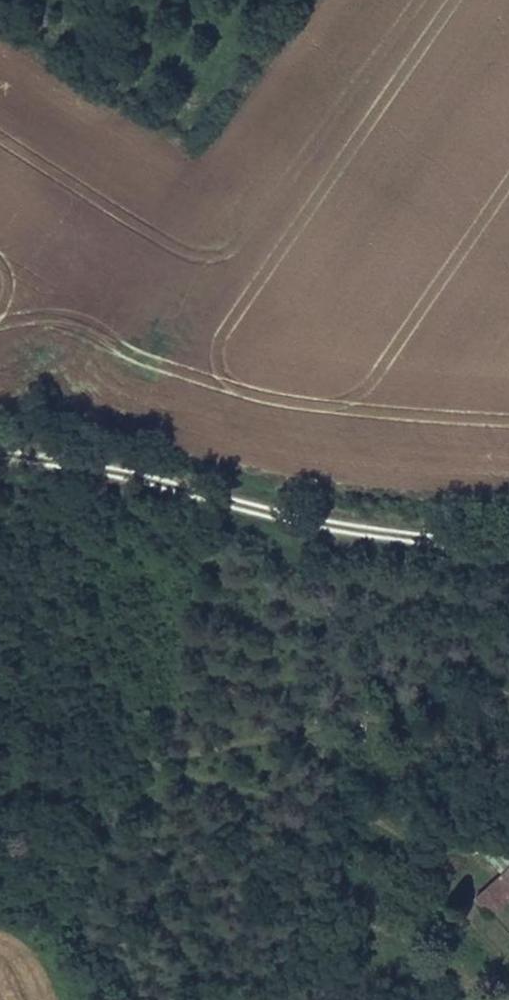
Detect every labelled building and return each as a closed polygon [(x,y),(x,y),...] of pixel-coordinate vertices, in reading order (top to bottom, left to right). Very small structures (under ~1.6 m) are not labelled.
[(499,878),(508,889),(508,869),(499,878)] [(489,918),(508,900),(508,889),(499,878),(474,902),(489,918)]
